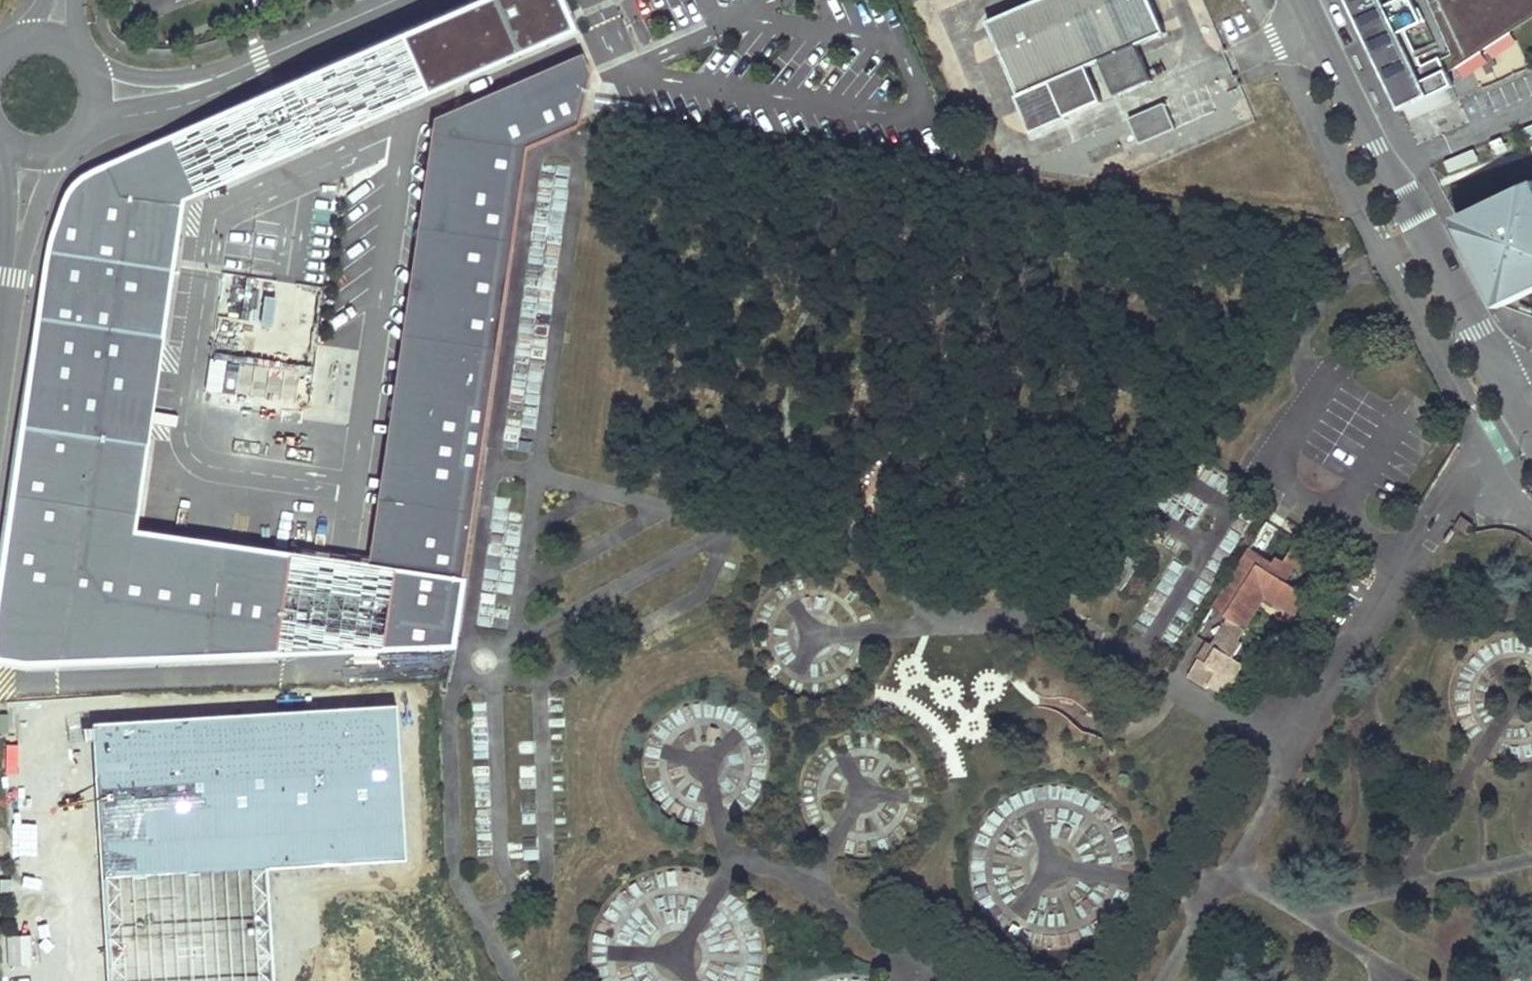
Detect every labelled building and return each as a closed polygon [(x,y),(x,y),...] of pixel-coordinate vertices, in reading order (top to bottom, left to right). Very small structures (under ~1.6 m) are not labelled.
[(572,30),(559,0),(549,0),(521,12),(515,0),(485,0),(435,21),(425,94),(572,30)] [(549,0),(515,0),(521,12),(549,0)] [(1015,95),(1032,134),(1068,118),(1053,82),(1099,61),(1115,98),(1152,82),(1136,46),(1165,33),(1151,0),(1039,0),(987,23),(1018,94),(1015,95)] [(1425,0),(1351,0),(1355,10),(1365,31),(1389,73),(1391,75),(1392,76),(1394,77),(1397,77),(1399,77),(1400,76),(1405,86),(1431,74),(1434,81),(1443,76),(1437,64),(1531,17),(1531,0),(1460,0),(1461,3),(1433,16),(1425,0)] [(1460,0),(1425,0),(1433,16),(1461,3),(1460,0)] [(425,94),(435,21),(406,35),(395,107),(425,94)] [(1403,111),(1449,89),(1443,76),(1434,81),(1431,74),(1405,86),(1400,76),(1399,77),(1397,77),(1394,77),(1392,76),(1391,75),(1389,73),(1365,31),(1366,33),(1403,111)] [(1490,57),(1516,43),(1509,31),(1484,46),(1490,57)] [(148,335),(162,337),(183,200),(395,107),(406,35),(85,175),(71,186),(62,202),(48,240),(0,578),(0,659),(25,663),(275,654),(290,554),(133,530),(146,445),(132,443),(148,335)] [(453,646),(526,149),(577,126),(590,72),(587,64),(458,120),(393,569),(381,648),(453,646)] [(1141,142),(1177,128),(1167,103),(1131,118),(1141,142)] [(1459,218),(1483,268),(1503,307),(1531,293),(1531,184),(1459,218)] [(308,405),(325,287),(222,272),(204,390),(308,405)] [(146,445),(162,337),(148,335),(132,443),(146,445)] [(1313,548),(1299,540),(1295,547),(1303,551),(1304,559),(1300,566),(1301,567),(1313,548)] [(1250,550),(1214,608),(1231,619),(1244,627),(1265,593),(1300,615),(1311,597),(1284,580),(1295,563),(1300,566),(1304,559),(1303,551),(1295,547),(1286,561),(1279,557),(1274,565),(1250,550)] [(381,648),(393,569),(290,554),(275,654),(381,648)] [(1244,627),(1231,619),(1215,645),(1233,657),(1242,642),(1238,640),(1246,628),(1244,627)] [(1188,676),(1206,687),(1210,682),(1225,691),(1238,680),(1243,663),(1233,657),(1215,645),(1209,642),(1188,676)] [(92,723),(105,980),(276,980),(269,870),(407,860),(396,705),(92,723)]
